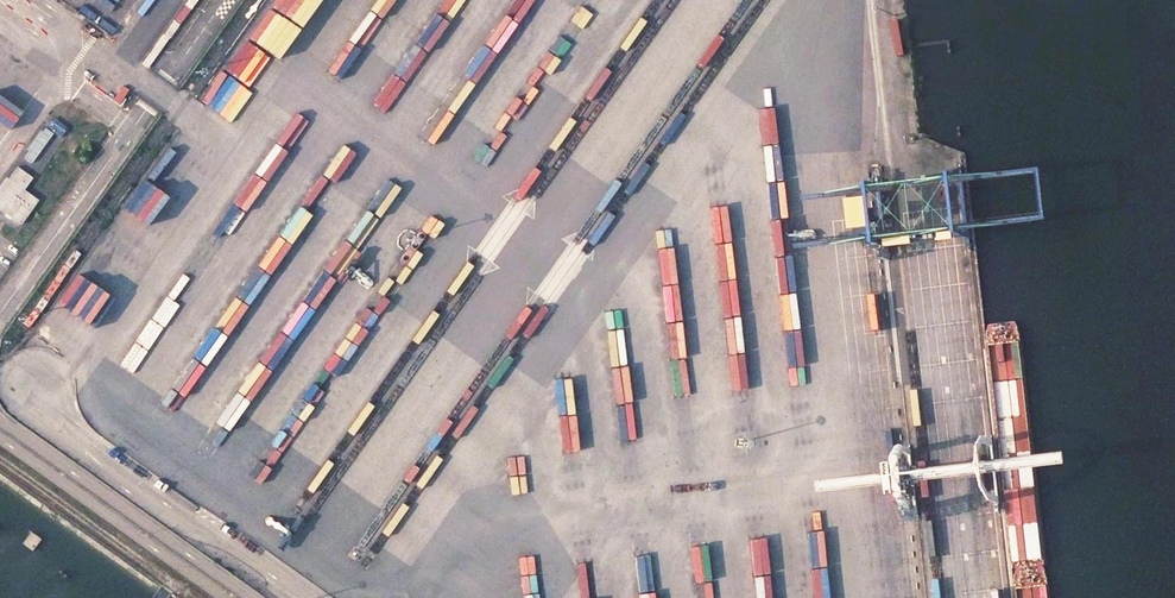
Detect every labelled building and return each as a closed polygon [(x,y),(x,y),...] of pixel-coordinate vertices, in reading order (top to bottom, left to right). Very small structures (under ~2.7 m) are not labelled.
[(12,119),(23,102),(0,88),(0,111),(12,119)] [(23,189),(31,178),(14,165),(0,184),(0,211),(19,225),(37,200),(23,189)]
